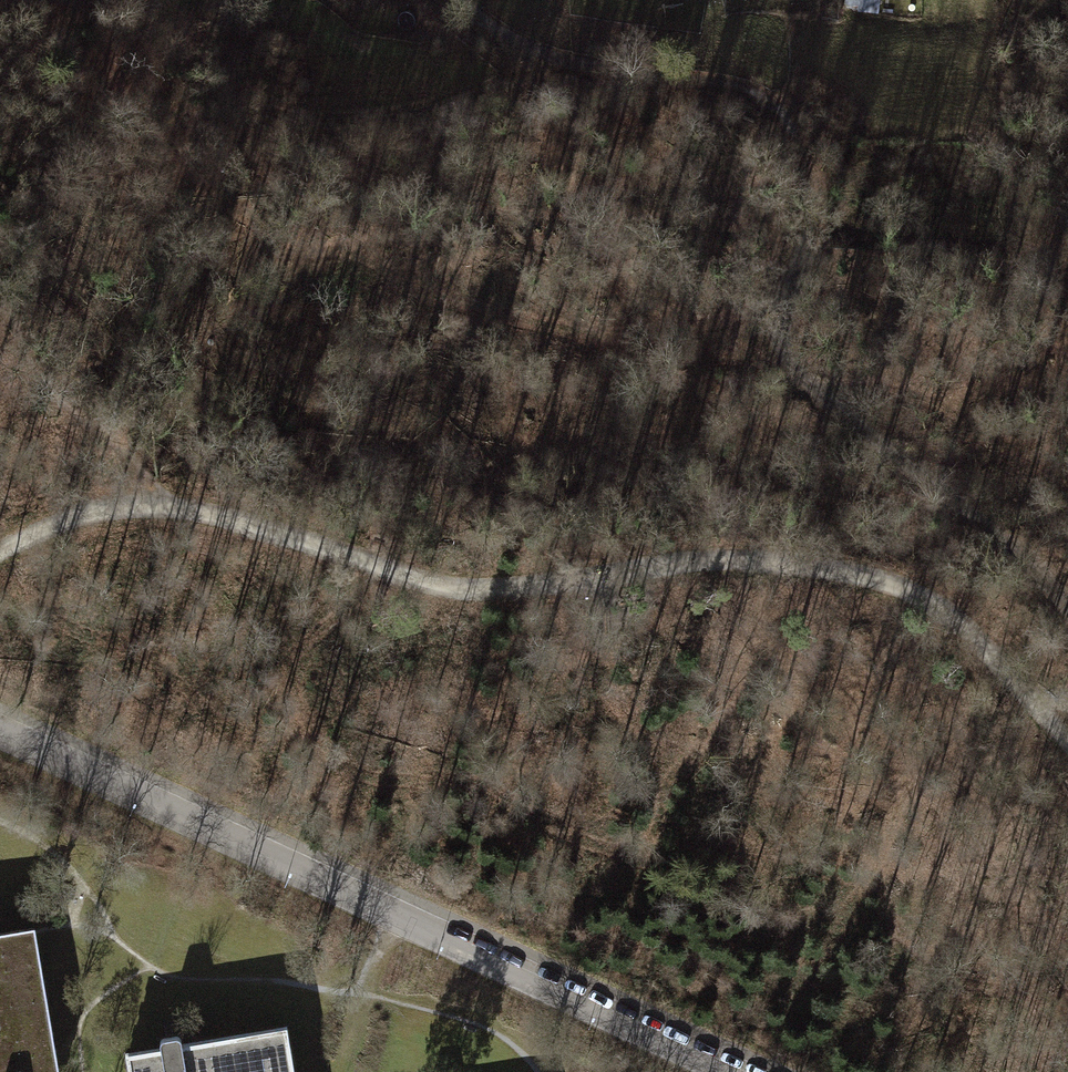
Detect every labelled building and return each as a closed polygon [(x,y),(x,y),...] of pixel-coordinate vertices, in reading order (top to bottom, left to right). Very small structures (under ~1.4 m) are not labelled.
[(34,927),(0,933),(0,1071),(59,1071),(34,927)] [(179,1036),(159,1039),(160,1048),(126,1054),(129,1071),(292,1071),(283,1026),(181,1044),(179,1036)]
